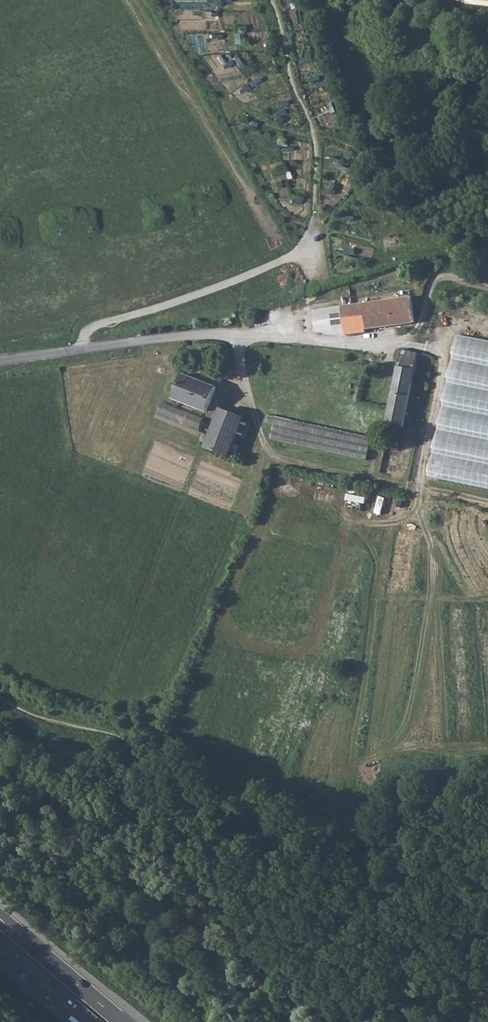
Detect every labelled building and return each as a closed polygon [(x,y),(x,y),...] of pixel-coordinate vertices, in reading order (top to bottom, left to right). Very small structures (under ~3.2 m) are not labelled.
[(337,318),(338,330),(345,329),(346,334),(366,331),(366,328),(415,322),(412,296),(342,306),(343,317),(337,318)] [(463,337),(435,474),(487,485),(487,342),(463,337)] [(390,423),(389,431),(400,434),(402,426),(403,427),(418,354),(403,349),(388,423),(390,423)] [(184,374),(174,398),(206,411),(216,387),(184,374)] [(162,400),(157,414),(199,431),(204,417),(162,400)] [(221,408),(206,446),(229,456),(237,436),(243,420),(244,417),(221,408)] [(367,460),(372,437),(268,415),(266,422),(274,424),(271,438),(367,460)] [(237,436),(245,439),(251,423),(243,420),(237,436)]
